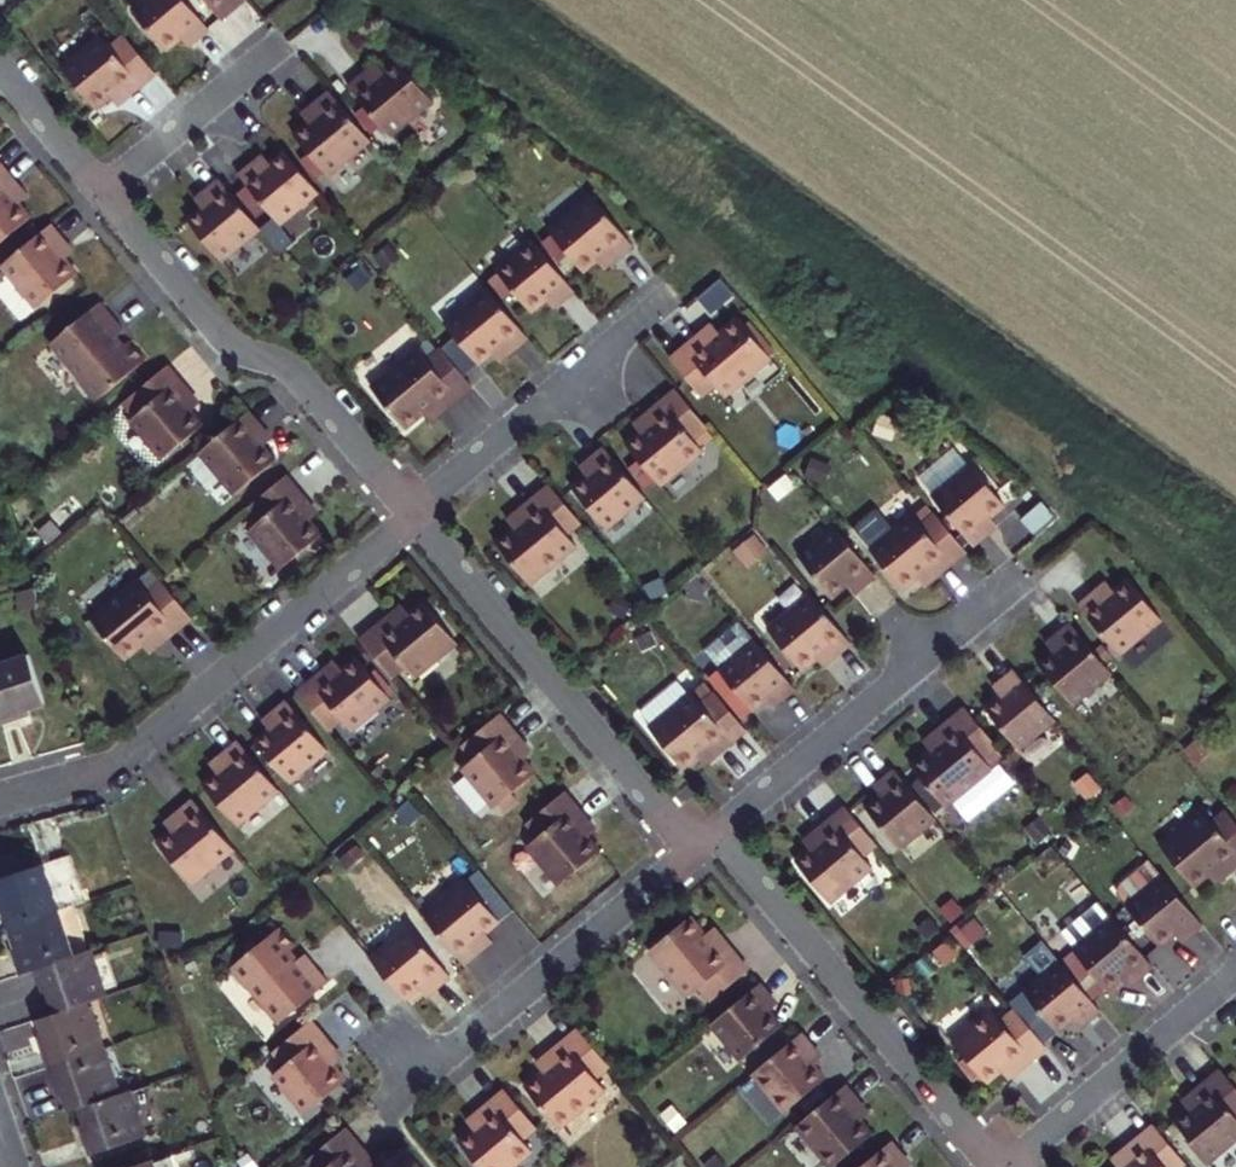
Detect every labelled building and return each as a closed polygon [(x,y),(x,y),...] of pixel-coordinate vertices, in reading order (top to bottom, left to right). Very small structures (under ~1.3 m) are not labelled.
[(200,30),(175,0),(137,0),(123,11),(157,52),(173,39),(176,43),(182,38),(186,43),(200,30)] [(212,20),(226,8),(223,4),(227,0),(195,0),(212,20)] [(122,94),(151,70),(120,33),(107,44),(97,33),(57,65),(91,106),(106,93),(109,98),(119,89),(122,94)] [(176,43),(180,47),(186,43),(182,38),(176,43)] [(360,75),(345,88),(386,137),(428,101),(394,61),(379,73),(367,83),(360,75)] [(372,65),(360,75),(367,83),(379,73),(372,65)] [(119,89),(109,98),(113,102),(122,94),(119,89)] [(366,142),(325,93),(310,106),(317,114),(305,124),(290,137),(324,177),(366,142)] [(310,106),(298,116),(305,124),(317,114),(310,106)] [(314,192),(281,152),(266,164),(263,159),(253,167),(250,163),(235,175),(275,224),(314,192)] [(259,155),(250,163),(253,167),(263,159),(259,155)] [(0,168),(0,241),(27,218),(16,204),(5,192),(14,184),(0,168)] [(256,230),(215,181),(201,193),(204,197),(195,205),(198,209),(183,222),(217,262),(256,230)] [(24,198),(14,184),(5,192),(16,204),(24,198)] [(201,193),(191,201),(195,205),(204,197),(201,193)] [(589,200),(547,235),(581,276),(595,264),(608,253),(614,262),(630,249),(589,200)] [(47,226),(37,235),(0,265),(0,268),(34,309),(74,275),(62,260),(52,248),(60,241),(47,226)] [(71,254),(60,241),(52,248),(62,260),(71,254)] [(571,294),(531,245),(494,275),(528,315),(544,302),(547,306),(553,301),(557,306),(571,294)] [(595,264),(602,272),(614,262),(608,253),(595,264)] [(445,326),(479,366),(494,353),(506,342),(513,350),(528,337),(487,290),(445,326)] [(553,301),(547,306),(551,311),(557,306),(553,301)] [(119,331),(95,303),(48,345),(78,381),(76,384),(91,402),(140,361),(124,342),(118,347),(111,338),(119,331)] [(769,358),(737,317),(718,331),(705,342),(699,334),(669,357),(699,395),(713,384),(722,396),(769,358)] [(712,323),(699,334),(705,342),(718,331),(712,323)] [(506,342),(494,353),(501,362),(513,350),(506,342)] [(473,386),(441,350),(428,363),(417,353),(372,390),(406,430),(424,414),(437,403),(444,411),(473,386)] [(182,394),(158,366),(120,396),(132,410),(121,420),(155,460),(195,425),(182,410),(186,407),(178,397),(182,394)] [(705,427),(675,388),(645,412),(652,420),(639,431),(625,442),(658,483),(700,450),(691,437),(705,427)] [(190,403),(182,394),(178,397),(186,407),(190,403)] [(437,403),(424,414),(431,423),(444,411),(437,403)] [(632,422),(639,431),(652,420),(645,412),(632,422)] [(241,436),(228,421),(180,462),(216,504),(256,469),(243,455),(233,443),(241,436)] [(252,448),(241,436),(233,443),(243,455),(252,448)] [(643,497),(602,449),(587,461),(591,465),(581,473),(585,477),(571,489),(604,529),(643,497)] [(578,469),(581,473),(591,465),(587,461),(578,469)] [(996,525),(1010,513),(977,472),(938,504),(978,553),(993,540),(990,536),(999,529),(996,525)] [(300,506),(276,477),(239,508),(251,523),(239,532),(272,570),(312,536),(300,522),(304,518),(296,509),(300,506)] [(574,517),(543,480),(513,504),(520,512),(507,523),(489,539),(523,579),(570,540),(560,529),(574,517)] [(520,512),(513,504),(501,515),(507,523),(520,512)] [(308,515),(300,506),(296,509),(304,518),(308,515)] [(941,583),(970,560),(940,521),(925,533),(916,521),(873,556),(906,597),(920,585),(934,575),(941,583)] [(860,591),(875,578),(834,529),(798,559),(832,600),(847,587),(851,591),(857,586),(860,591)] [(990,536),(993,540),(1002,533),(999,529),(990,536)] [(920,585),(927,594),(941,583),(934,575),(920,585)] [(1093,594),(1077,607),(1118,656),(1160,621),(1127,580),(1113,592),(1100,603),(1093,594)] [(141,593),(131,581),(85,620),(118,660),(136,645),(149,634),(156,642),(185,619),(154,582),(141,593)] [(1106,584),(1093,594),(1100,603),(1113,592),(1106,584)] [(851,591),(854,595),(860,591),(857,586),(851,591)] [(835,658),(850,646),(810,596),(767,632),(801,673),(815,661),(828,650),(835,658)] [(387,614),(357,639),(389,676),(402,664),(412,676),(454,641),(421,600),(406,612),(394,623),(387,614)] [(400,604),(387,614),(394,623),(406,612),(400,604)] [(1108,672),(1068,623),(1053,635),(1056,639),(1047,647),(1050,651),(1035,663),(1069,703),(1108,672)] [(149,634),(136,645),(143,654),(156,642),(149,634)] [(1043,642),(1047,647),(1056,639),(1053,635),(1043,642)] [(780,704),(794,691),(754,643),(718,672),(751,713),(767,701),(770,705),(776,699),(780,704)] [(815,661),(822,669),(835,658),(828,650),(815,661)] [(323,667),(294,691),(325,729),(339,717),(348,729),(387,697),(354,656),(339,668),(336,664),(327,671),(323,667)] [(0,668),(0,726),(22,719),(19,710),(43,702),(28,659),(0,668)] [(332,660),(323,667),(327,671),(336,664),(332,660)] [(1051,719),(1011,669),(996,681),(999,685),(993,690),(997,694),(981,707),(1015,748),(1051,719)] [(999,685),(996,681),(990,686),(993,690),(999,685)] [(717,756),(746,732),(714,695),(700,707),(691,695),(649,730),(683,770),(697,759),(710,748),(717,756)] [(325,748),(284,699),(269,711),(273,715),(264,723),(267,727),(252,739),(286,780),(325,748)] [(770,705),(774,709),(780,704),(776,699),(770,705)] [(926,750),(908,765),(942,805),(989,767),(979,756),(993,744),(962,707),(932,731),(939,739),(926,750)] [(269,711),(260,719),(264,723),(273,715),(269,711)] [(522,743),(498,714),(461,744),(472,759),(461,769),(493,808),(533,774),(521,759),(526,756),(518,747),(522,743)] [(932,731),(920,742),(926,750),(939,739),(932,731)] [(276,788),(236,739),(220,752),(227,760),(214,771),(200,783),(234,823),(276,788)] [(530,753),(522,743),(518,747),(526,756),(530,753)] [(710,748),(697,759),(705,768),(717,756),(710,748)] [(220,752),(207,763),(214,771),(227,760),(220,752)] [(934,815),(893,766),(879,778),(882,782),(876,787),(880,791),(864,804),(898,845),(934,815)] [(873,783),(876,787),(882,782),(879,778),(873,783)] [(587,821),(563,792),(525,823),(537,837),(525,847),(557,886),(598,852),(586,838),(590,834),(583,825),(587,821)] [(232,848),(192,799),(176,812),(183,820),(170,831),(156,843),(190,883),(232,848)] [(876,842),(846,805),(816,829),(824,837),(810,848),(797,860),(830,901),(872,866),(863,854),(876,842)] [(183,820),(176,812),(163,823),(170,831),(183,820)] [(1235,877),(1235,826),(1230,819),(1216,830),(1206,819),(1164,854),(1198,894),(1212,883),(1225,872),(1232,880),(1235,877)] [(594,831),(587,821),(583,825),(590,834),(594,831)] [(816,829),(804,840),(810,848),(824,837),(816,829)] [(13,927),(33,920),(62,911),(46,865),(0,880),(0,907),(6,906),(13,927)] [(1225,872),(1212,883),(1219,891),(1232,880),(1225,872)] [(498,924),(465,882),(422,917),(461,966),(476,954),(470,946),(483,935),(498,924)] [(1204,933),(1163,883),(1128,913),(1161,954),(1176,941),(1180,945),(1186,941),(1190,945),(1204,933)] [(21,974),(38,969),(77,956),(62,911),(33,920),(13,927),(20,950),(13,953),(21,974)] [(707,931),(692,913),(651,945),(689,993),(701,983),(712,997),(750,967),(726,937),(718,944),(707,931)] [(715,924),(707,931),(718,944),(726,937),(715,924)] [(445,975),(405,925),(366,957),(399,998),(413,987),(417,991),(426,983),(430,987),(445,975)] [(277,1021),(326,980),(303,952),(294,959),(287,950),(292,945),(277,926),(227,967),(243,986),(246,984),(277,1021)] [(1156,971),(1119,926),(1080,958),(1110,995),(1125,983),(1128,987),(1138,979),(1141,984),(1156,971)] [(470,946),(476,954),(490,944),(483,935),(470,946)] [(1186,941),(1180,945),(1184,949),(1190,945),(1186,941)] [(53,989),(61,1012),(98,999),(108,996),(93,950),(77,956),(38,969),(45,992),(53,989)] [(1089,1026),(1103,1014),(1062,965),(1026,995),(1060,1035),(1076,1022),(1079,1026),(1085,1022),(1089,1026)] [(1128,987),(1132,991),(1141,984),(1138,979),(1128,987)] [(773,996),(761,981),(711,1021),(741,1057),(782,1024),(770,1009),(774,1006),(769,1000),(773,996)] [(420,995),(430,987),(426,983),(417,991),(420,995)] [(778,1002),(773,996),(769,1000),(774,1006),(778,1002)] [(98,999),(61,1012),(42,1018),(50,1042),(56,1040),(64,1062),(113,1044),(98,999)] [(1021,1073),(1050,1049),(1018,1012),(1005,1024),(995,1012),(956,1044),(990,1085),(1005,1073),(1008,1077),(1017,1069),(1021,1073)] [(331,1064),(335,1060),(327,1052),(332,1048),(308,1019),(270,1050),(282,1064),(270,1074),(302,1113),(343,1079),(331,1064)] [(1085,1022),(1079,1026),(1083,1031),(1089,1026),(1085,1022)] [(541,1072),(523,1088),(558,1128),(604,1088),(594,1076),(607,1064),(576,1028),(547,1054),(554,1061),(541,1072)] [(816,1045),(804,1030),(754,1069),(786,1109),(827,1076),(815,1062),(819,1057),(812,1048),(816,1045)] [(72,1110),(83,1106),(128,1090),(113,1044),(64,1062),(71,1084),(64,1087),(72,1110)] [(816,1045),(812,1048),(819,1057),(823,1054),(816,1045)] [(339,1057),(332,1048),(327,1052),(335,1060),(339,1057)] [(534,1064),(541,1072),(554,1061),(547,1054),(534,1064)] [(1008,1077),(1012,1081),(1021,1073),(1017,1069),(1008,1077)] [(1222,1071),(1193,1095),(1197,1099),(1188,1107),(1191,1112),(1177,1124),(1211,1164),(1235,1143),(1235,1088),(1222,1071)] [(748,1077),(736,1090),(769,1122),(781,1110),(748,1077)] [(264,1088),(288,1122),(300,1114),(275,1080),(264,1088)] [(860,1097),(848,1082),(798,1121),(833,1165),(874,1132),(863,1117),(852,1104),(860,1097)] [(128,1090),(83,1106),(90,1128),(84,1130),(92,1153),(147,1135),(133,1089),(128,1090)] [(502,1089),(473,1114),(477,1118),(468,1125),(471,1130),(457,1142),(478,1166),(509,1166),(530,1150),(520,1138),(534,1126),(502,1089)] [(1197,1099),(1193,1095),(1184,1103),(1188,1107),(1197,1099)] [(871,1111),(860,1097),(852,1104),(863,1117),(871,1111)] [(473,1114),(464,1121),(468,1125),(477,1118),(473,1114)] [(367,1155),(343,1126),(306,1157),(314,1166),(363,1166),(359,1162),(367,1155)] [(1157,1127),(1128,1152),(1134,1160),(1126,1166),(1184,1166),(1188,1163),(1157,1127)] [(895,1137),(858,1166),(908,1166),(910,1165),(903,1156),(907,1153),(895,1137)] [(1115,1162),(1118,1166),(1126,1166),(1134,1160),(1128,1152),(1115,1162)] [(915,1162),(907,1153),(903,1156),(910,1165),(915,1162)] [(132,1166),(176,1166),(171,1154),(132,1166)] [(363,1166),(377,1166),(367,1155),(359,1162),(363,1166)]
